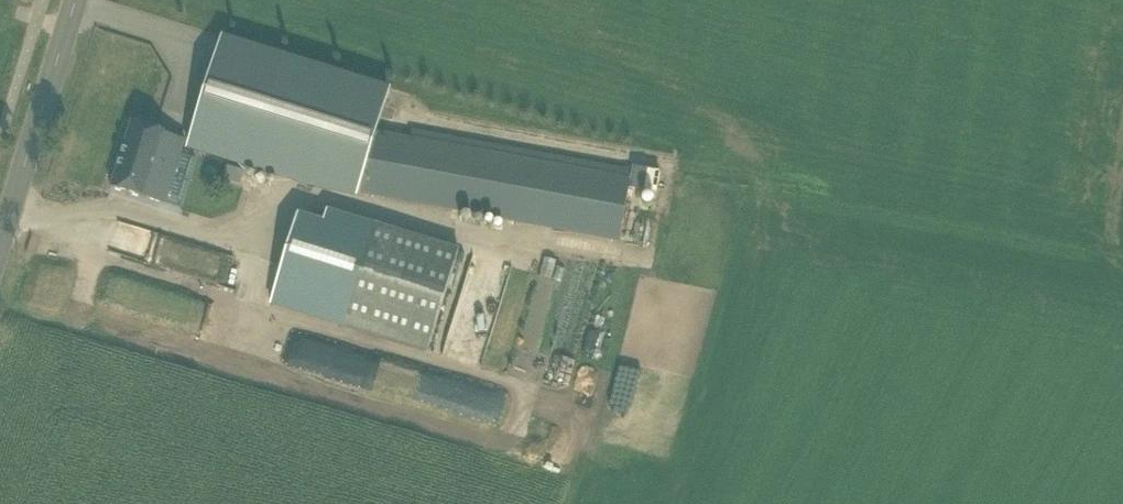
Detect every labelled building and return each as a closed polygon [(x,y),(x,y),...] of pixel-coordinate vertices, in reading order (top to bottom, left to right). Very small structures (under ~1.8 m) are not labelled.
[(544,161),(377,130),(389,90),(222,38),(189,145),(316,186),(619,242),(628,187),(653,191),(656,173),(545,153),(544,161)] [(132,120),(111,187),(146,198),(146,197),(165,203),(185,139),(166,133),(166,131),(132,120)] [(425,351),(457,250),(328,209),(323,223),(298,215),(271,302),(344,325),(344,327),(425,351)]
